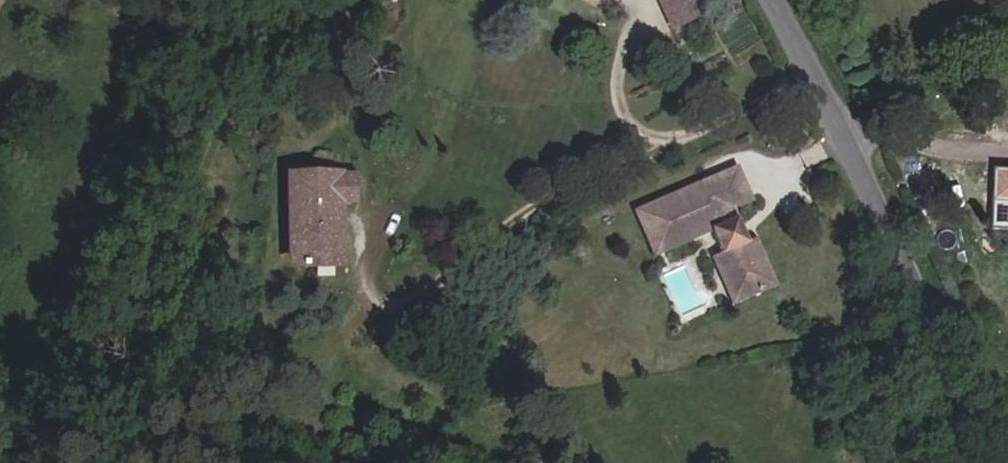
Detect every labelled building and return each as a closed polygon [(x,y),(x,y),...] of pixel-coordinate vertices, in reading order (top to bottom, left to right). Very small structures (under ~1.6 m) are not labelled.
[(695,0),(670,0),(682,23),(702,13),(695,0)] [(744,194),(731,161),(628,200),(638,225),(648,221),(656,240),(703,222),(712,245),(703,249),(711,268),(722,264),(733,292),(763,280),(745,233),(738,235),(724,201),(744,194)] [(992,162),(989,190),(1007,192),(1007,163),(992,162)] [(351,164),(284,165),(285,254),(327,253),(326,195),(351,194),(351,164)]
